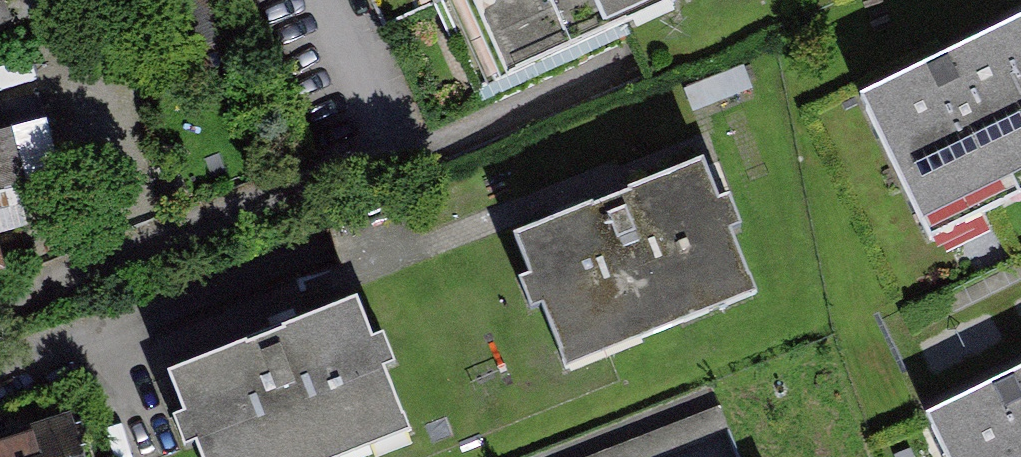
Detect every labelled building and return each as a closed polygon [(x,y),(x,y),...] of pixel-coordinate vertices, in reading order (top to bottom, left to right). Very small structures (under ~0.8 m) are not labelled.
[(10,14),(4,0),(0,0),(0,19),(10,14)] [(503,86),(626,31),(622,23),(673,0),(464,0),(503,86)] [(873,96),(939,235),(1020,196),(1020,25),(873,96)] [(66,124),(10,138),(23,187),(79,172),(66,124)] [(0,141),(0,208),(27,201),(23,187),(10,138),(0,141)] [(544,307),(555,303),(580,368),(766,295),(740,231),(752,226),(741,199),(730,204),(714,163),(528,236),(544,277),(534,281),(544,307)] [(15,269),(0,211),(0,273),(15,269)] [(273,323),(339,304),(328,267),(262,286),(273,323)] [(208,439),(215,456),(354,456),(418,432),(393,367),(405,362),(394,336),(382,340),(366,300),(181,372),(197,413),(187,417),(197,444),(208,439)] [(944,416),(964,456),(1020,456),(1020,379),(944,416)] [(592,456),(660,456),(738,427),(729,404),(592,456)] [(0,446),(0,456),(101,456),(89,418),(0,446)]
